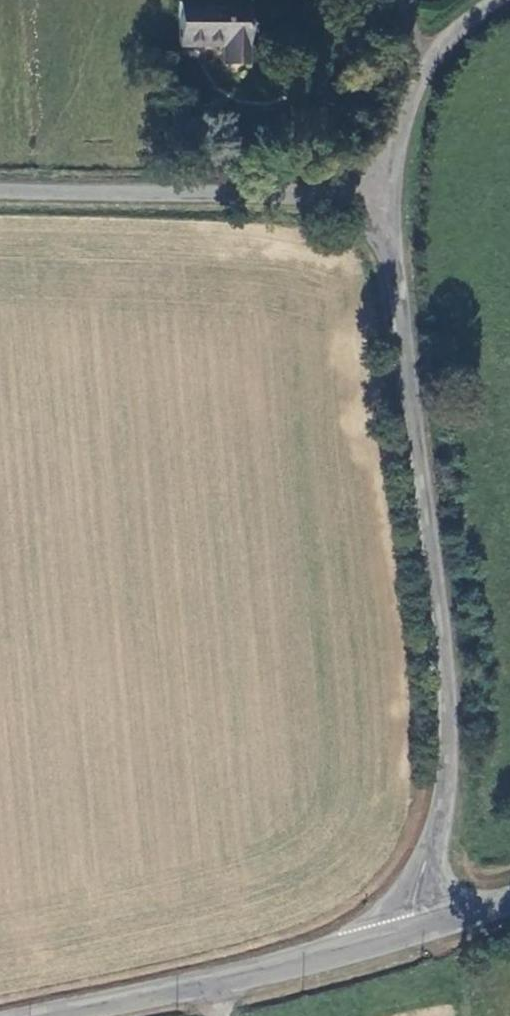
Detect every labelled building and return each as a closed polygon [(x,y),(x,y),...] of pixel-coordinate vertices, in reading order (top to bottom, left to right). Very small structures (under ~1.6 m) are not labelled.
[(238,6),(172,6),(172,47),(216,49),(215,67),(237,68),(238,6)]
